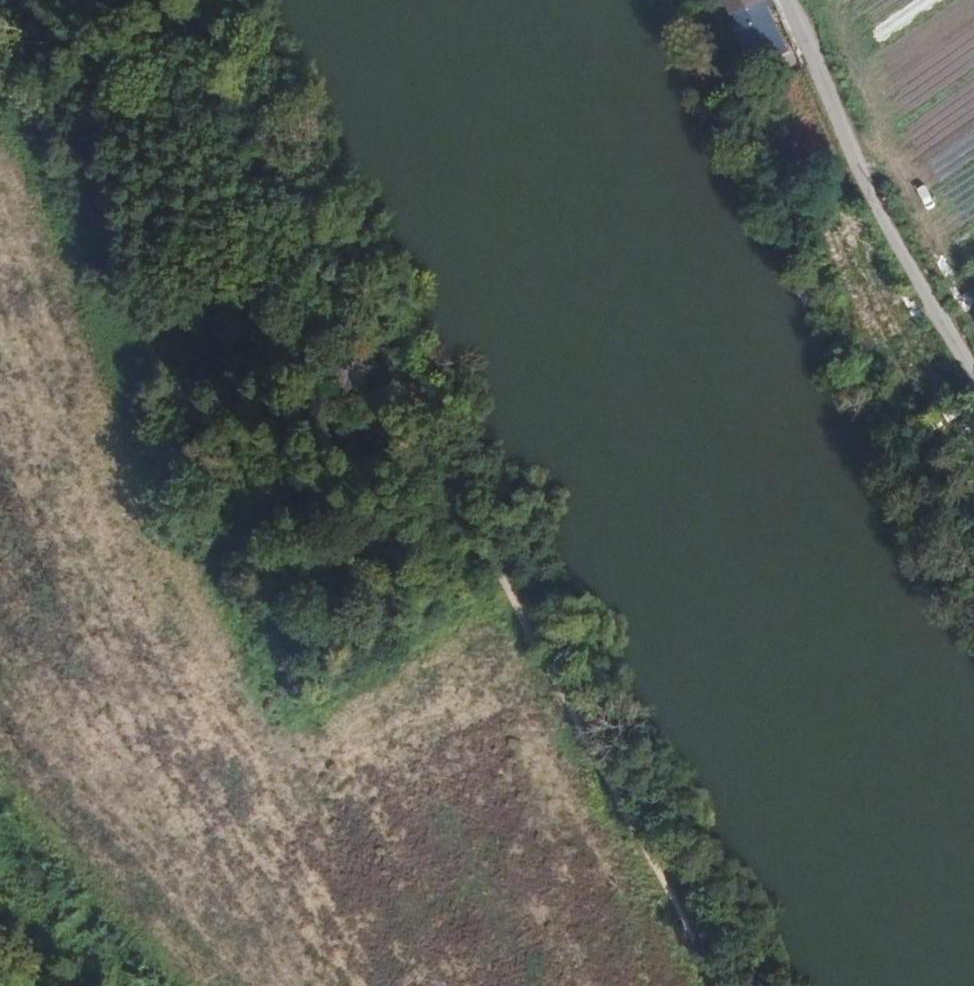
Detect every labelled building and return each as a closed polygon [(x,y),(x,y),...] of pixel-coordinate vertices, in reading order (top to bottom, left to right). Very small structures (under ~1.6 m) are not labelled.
[(737,28),(731,32),(742,52),(761,41),(772,61),(787,53),(759,0),(723,0),(737,28)] [(785,193),(790,203),(806,195),(801,183),(785,193)] [(848,247),(841,250),(848,266),(855,261),(848,247)] [(956,424),(949,414),(942,418),(948,430),(956,424)]
